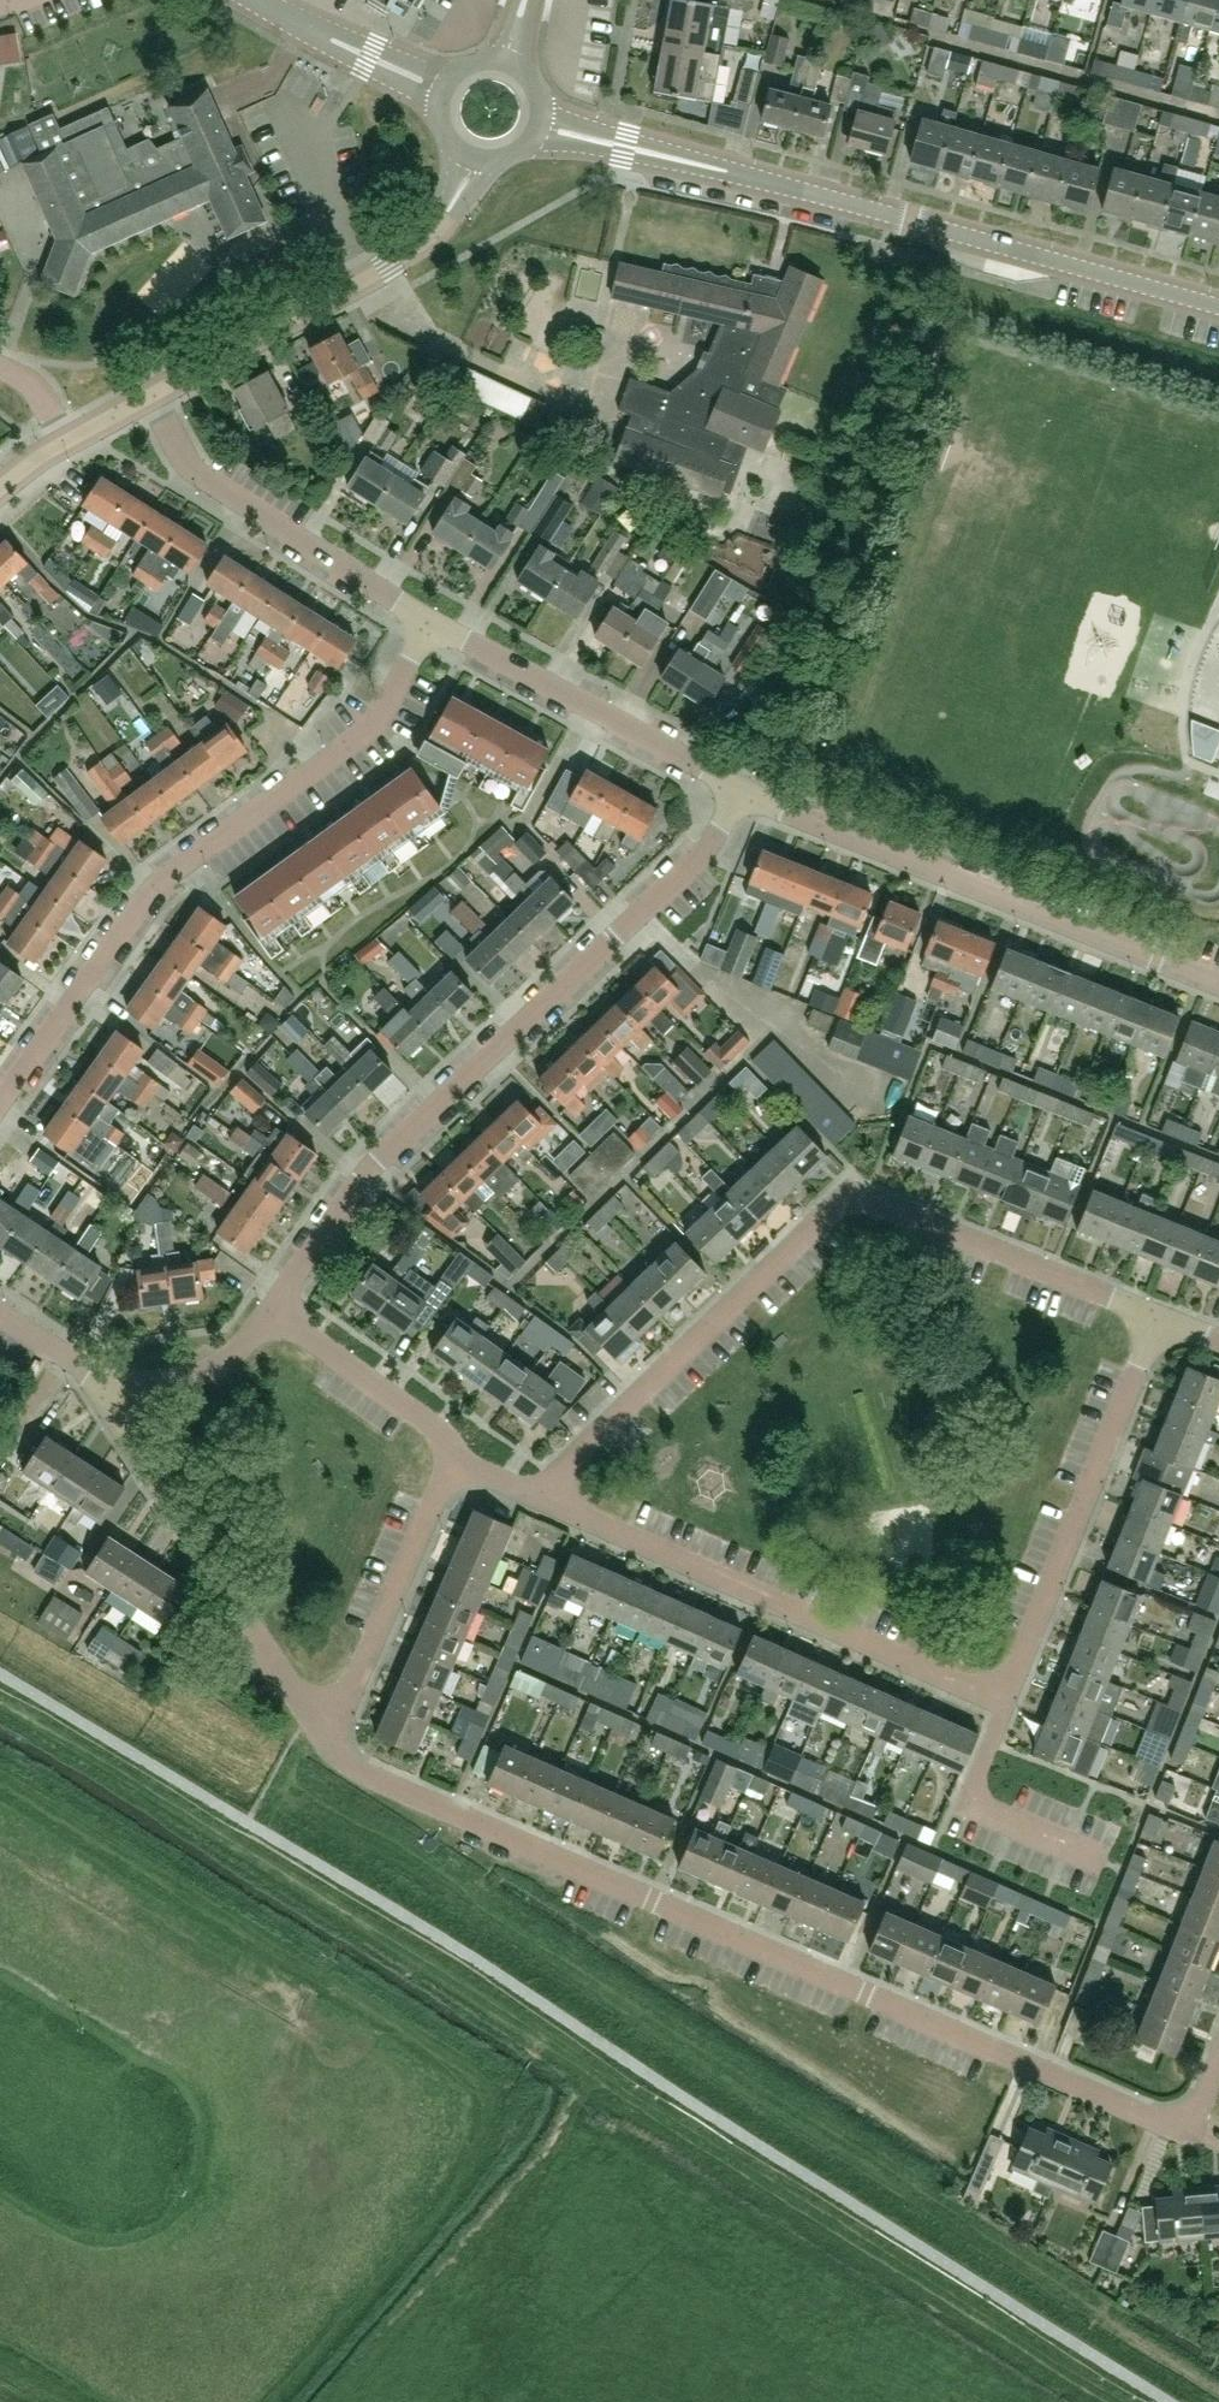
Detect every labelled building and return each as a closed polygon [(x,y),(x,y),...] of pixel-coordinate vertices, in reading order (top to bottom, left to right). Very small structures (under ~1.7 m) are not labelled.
[(402,18),(413,0),(370,0),(402,18)] [(718,5),(693,0),(671,0),(663,44),(671,46),(673,36),(723,45),(731,7),(749,11),(751,0),(719,0),(718,5)] [(763,6),(777,10),(778,6),(780,0),(765,0),(763,6)] [(872,0),(858,0),(856,6),(869,9),(872,0)] [(869,9),(889,16),(894,0),(872,0),(869,9)] [(1154,0),(1122,0),(1122,1),(1118,0),(1114,0),(1108,22),(1123,26),(1129,4),(1151,10),(1154,0)] [(1151,10),(1180,18),(1186,0),(1154,0),(1151,10)] [(1217,0),(1186,0),(1180,18),(1175,40),(1187,43),(1192,21),(1210,26),(1217,0)] [(1210,26),(1218,29),(1218,0),(1217,0),(1210,26)] [(914,7),(910,21),(927,26),(932,12),(914,7)] [(950,17),(932,12),(927,26),(947,32),(950,17)] [(891,41),(881,22),(866,30),(875,49),(891,41)] [(987,43),(991,29),(972,24),(968,38),(987,43)] [(991,29),(987,43),(1005,48),(1009,34),(991,29)] [(791,38),(774,33),(766,61),(783,66),(791,38)] [(673,36),(671,46),(663,44),(654,91),(712,102),(723,45),(673,36)] [(1030,40),(1027,54),(1044,59),(1048,45),(1030,40)] [(1067,50),(1049,45),(1048,45),(1044,59),(1063,64),(1067,50)] [(943,77),(951,50),(934,46),(927,72),(943,77)] [(793,127),(812,58),(800,54),(789,93),(771,88),(763,119),(793,127)] [(812,58),(793,127),(823,136),(832,104),(814,99),(824,61),(812,58)] [(983,59),(979,73),(998,78),(1002,64),(983,59)] [(998,78),(1016,83),(1020,69),(1002,64),(998,78)] [(1117,64),(1113,77),(1113,78),(1131,83),(1135,69),(1117,64)] [(751,104),(759,71),(742,67),(733,99),(751,104)] [(1153,74),(1135,69),(1131,83),(1149,88),(1153,74)] [(880,96),(883,85),(869,81),(871,75),(855,71),(850,88),(845,107),(859,111),(850,143),(886,153),(896,119),(895,119),(897,110),(879,105),(882,97),(880,96)] [(837,74),(831,98),(845,102),(851,77),(837,74)] [(1056,95),(1060,80),(1043,76),(1039,90),(1056,95)] [(1060,80),(1056,95),(1074,100),(1078,85),(1060,80)] [(1193,86),(1175,80),(1171,94),(1189,100),(1193,86)] [(1212,90),(1193,86),(1189,100),(1207,105),(1212,90)] [(266,219),(246,174),(250,168),(241,149),(235,147),(208,88),(180,101),(170,106),(183,137),(159,148),(150,140),(126,149),(108,106),(59,128),(52,112),(28,123),(42,154),(23,162),(57,239),(42,281),(76,293),(92,251),(212,199),(228,236),(266,219)] [(1102,122),(1119,127),(1126,99),(1110,95),(1102,122)] [(1134,131),(1142,104),(1126,99),(1119,127),(1134,131)] [(1174,112),(1169,126),(1189,132),(1193,117),(1174,112)] [(1207,137),(1211,122),(1193,117),(1189,132),(1207,137)] [(941,169),(953,127),(924,119),(912,160),(941,169)] [(6,135),(18,162),(39,153),(27,126),(6,135)] [(970,177),(982,135),(953,127),(941,169),(970,177)] [(1002,133),(1000,140),(982,135),(970,177),(1000,185),(1012,143),(1011,143),(1013,136),(1002,133)] [(1028,193),(1040,152),(1040,151),(1012,143),(1000,185),(1028,193)] [(1040,152),(1028,193),(1057,202),(1069,160),(1040,151),(1040,152)] [(1069,160),(1057,202),(1088,210),(1100,169),(1069,160)] [(1173,184),(1179,166),(1166,162),(1161,180),(1146,176),(1134,217),(1162,225),(1173,184)] [(1179,166),(1173,184),(1162,225),(1191,234),(1203,192),(1175,184),(1180,166),(1179,166)] [(1134,217),(1146,176),(1116,167),(1104,209),(1134,217)] [(1218,196),(1203,192),(1191,234),(1218,241),(1218,192),(1218,196)] [(0,230),(0,249),(1,250),(10,246),(3,229),(0,230)] [(618,412),(631,416),(617,458),(631,464),(719,496),(721,490),(730,493),(748,447),(762,453),(788,388),(778,383),(823,281),(791,267),(784,280),(754,273),(751,283),(732,278),(727,274),(720,275),(715,274),(710,270),(704,271),(698,270),(693,266),(687,268),(682,267),(677,263),(671,264),(665,262),(662,273),(621,262),(613,295),(722,322),(708,352),(704,351),(703,352),(708,354),(702,366),(698,364),(697,365),(699,366),(670,391),(629,376),(618,412)] [(309,349),(313,355),(328,383),(349,371),(359,390),(374,382),(364,364),(370,359),(359,339),(346,346),(339,332),(309,349)] [(285,412),(289,410),(269,372),(235,390),(244,407),(239,409),(250,430),(266,422),(275,439),(294,429),(285,412)] [(466,389),(481,396),(487,383),(472,376),(466,389)] [(316,414),(311,403),(303,388),(290,395),(300,415),(300,416),(302,421),(316,414)] [(390,420),(377,412),(363,435),(376,443),(387,450),(398,433),(387,426),(390,420)] [(432,455),(421,471),(445,487),(449,482),(450,482),(465,457),(467,453),(454,445),(446,457),(436,450),(433,455),(432,455)] [(378,506),(397,476),(381,466),(385,460),(371,451),(348,487),(378,506)] [(465,457),(450,482),(472,497),(483,479),(473,472),(477,465),(465,457)] [(599,475),(598,477),(582,502),(601,514),(618,487),(599,475)] [(397,476),(378,506),(406,524),(429,488),(416,479),(412,485),(397,476)] [(111,522),(129,494),(102,477),(84,506),(111,522)] [(507,518),(531,533),(532,530),(556,494),(543,485),(529,508),(517,501),(507,518)] [(129,494),(111,522),(137,539),(155,510),(129,494)] [(573,504),(556,494),(532,530),(549,540),(573,504)] [(463,552),(483,522),(466,511),(470,506),(457,498),(434,534),(463,552)] [(145,583),(181,527),(155,510),(137,539),(150,548),(133,575),(138,578),(145,583)] [(483,522),(463,552),(492,570),(515,534),(502,526),(499,532),(483,522)] [(93,549),(105,532),(92,524),(81,541),(93,549)] [(559,552),(572,533),(561,525),(548,544),(559,552)] [(181,527),(145,583),(158,591),(168,575),(174,579),(181,567),(189,572),(207,544),(181,527)] [(604,574),(605,572),(628,536),(615,528),(596,558),(591,565),(604,574)] [(105,532),(93,549),(106,557),(117,539),(105,532)] [(681,541),(669,534),(658,550),(671,557),(681,541)] [(36,574),(6,540),(0,545),(0,580),(3,583),(18,569),(29,581),(36,574)] [(549,600),(568,570),(552,560),(556,554),(542,546),(520,581),(549,600)] [(235,601),(253,573),(226,556),(216,572),(208,584),(222,593),(235,601)] [(633,601),(626,611),(625,613),(615,607),(597,636),(620,651),(655,594),(654,593),(662,581),(643,570),(645,566),(631,557),(614,583),(636,598),(634,602),(633,601)] [(696,600),(691,609),(707,619),(723,593),(732,579),(716,569),(699,595),(696,600)] [(568,570),(549,600),(577,618),(600,582),(586,574),(583,580),(568,570)] [(260,617),(277,589),(253,573),(227,613),(217,628),(211,638),(224,646),(247,609),(260,617)] [(36,574),(29,581),(39,592),(47,585),(36,574)] [(138,578),(131,589),(139,594),(145,583),(138,578)] [(90,589),(81,603),(90,611),(91,609),(99,596),(90,589)] [(260,617),(273,625),(286,634),(296,619),(304,606),(277,589),(260,617)] [(192,592),(177,616),(190,624),(206,599),(192,592)] [(647,627),(648,625),(654,616),(655,616),(665,600),(655,594),(620,651),(642,664),(660,635),(647,627)] [(0,601),(0,623),(3,627),(5,625),(5,624),(12,617),(14,616),(0,601)] [(205,621),(217,628),(227,613),(228,612),(216,605),(205,621)] [(304,606),(296,619),(286,634),(313,650),(331,622),(304,606)] [(18,638),(23,633),(25,631),(12,617),(5,624),(5,625),(18,638)] [(88,617),(61,645),(87,669),(113,640),(88,617)] [(699,643),(709,650),(710,651),(726,626),(715,619),(709,628),(699,643)] [(726,626),(710,651),(720,657),(729,643),(731,643),(741,627),(729,620),(726,626)] [(331,622),(313,650),(339,667),(357,639),(331,622)] [(759,624),(733,665),(742,671),(769,631),(759,624)] [(256,653),(268,660),(279,643),(267,635),(256,653)] [(279,643),(268,660),(280,668),(291,651),(279,643)] [(699,643),(692,656),(680,649),(663,677),(685,691),(703,663),(702,662),(709,650),(699,643)] [(262,671),(268,660),(256,653),(249,663),(262,671)] [(703,663),(685,691),(708,706),(726,677),(703,663)] [(318,669),(308,685),(321,693),(332,677),(318,669)] [(238,721),(249,705),(226,689),(215,706),(238,721)] [(547,763),(557,744),(460,692),(428,751),(466,771),(473,759),(493,770),(486,782),(497,788),(504,776),(524,787),(517,799),(530,806),(552,766),(547,763)] [(226,724),(218,729),(207,714),(189,727),(201,743),(221,769),(246,750),(226,724)] [(1192,718),(1192,730),(1192,742),(1195,753),(1213,761),(1218,746),(1218,728),(1192,718)] [(168,724),(157,732),(170,750),(181,742),(168,724)] [(158,759),(170,750),(157,732),(146,741),(158,759)] [(201,743),(177,760),(177,761),(196,788),(221,769),(201,743)] [(170,750),(158,759),(165,769),(152,779),(172,806),(196,788),(177,761),(177,760),(170,750)] [(101,761),(120,787),(132,778),(120,761),(113,752),(101,761)] [(127,798),(120,787),(101,761),(87,770),(114,807),(102,816),(122,843),(146,825),(126,798),(127,798)] [(383,787),(425,845),(431,841),(422,828),(445,812),(412,766),(383,787)] [(48,792),(23,767),(11,779),(37,804),(48,792)] [(53,778),(62,789),(86,820),(100,810),(68,767),(53,778)] [(578,814),(583,805),(593,811),(609,782),(585,769),(565,806),(578,814)] [(172,806),(152,779),(127,798),(126,798),(146,825),(172,806)] [(594,836),(607,843),(618,824),(617,824),(632,795),(609,782),(593,811),(605,817),(594,836)] [(419,849),(425,845),(383,787),(354,808),(396,867),(402,863),(393,849),(410,837),(419,849)] [(633,851),(657,808),(632,795),(617,824),(618,824),(627,830),(620,844),(633,851)] [(390,872),(396,867),(354,808),(324,829),(367,888),(373,884),(363,871),(381,859),(390,872)] [(483,844),(494,857),(513,839),(502,826),(483,844)] [(361,892),(367,888),(324,829),(295,850),(338,909),(344,905),(335,893),(352,880),(361,892)] [(106,860),(79,841),(71,853),(61,846),(61,847),(43,834),(35,846),(52,858),(61,865),(88,885),(106,860)] [(545,852),(528,834),(517,846),(534,862),(545,852)] [(565,858),(576,847),(568,839),(557,850),(565,858)] [(53,877),(44,890),(44,891),(71,910),(88,885),(61,865),(52,858),(35,846),(26,858),(53,877)] [(576,847),(565,858),(575,869),(587,858),(576,847)] [(332,914),(338,909),(295,850),(266,871),(308,931),(314,926),(305,914),(323,901),(332,914)] [(779,893),(791,861),(764,850),(751,882),(779,893)] [(617,866),(608,856),(596,868),(587,858),(575,869),(593,888),(617,866)] [(504,858),(498,865),(493,869),(505,881),(516,871),(504,858)] [(806,904),(819,872),(791,861),(779,893),(806,904)] [(458,867),(454,870),(447,877),(459,890),(470,880),(458,867)] [(302,935),(308,931),(266,871),(237,893),(253,915),(247,919),(273,956),(285,947),(277,935),(293,922),(302,935)] [(528,883),(516,871),(505,881),(517,893),(523,887),(528,883)] [(523,887),(554,920),(574,901),(547,872),(539,873),(523,887)] [(834,915),(846,883),(819,872),(806,904),(834,915)] [(26,915),(53,934),(71,910),(44,891),(44,890),(29,879),(20,893),(9,885),(0,897),(26,915)] [(846,883),(834,915),(862,925),(874,894),(846,883)] [(510,916),(533,940),(554,920),(531,896),(510,916)] [(0,897),(0,914),(6,918),(5,920),(17,929),(8,941),(35,960),(53,934),(26,915),(0,897)] [(469,915),(474,911),(463,899),(452,910),(463,921),(469,915)] [(761,914),(775,920),(781,904),(767,899),(761,914)] [(876,964),(878,959),(885,941),(908,950),(922,913),(890,900),(882,919),(874,916),(858,957),(876,964)] [(216,940),(226,926),(199,907),(181,932),(235,970),(243,959),(216,940)] [(474,911),(469,915),(463,921),(475,934),(486,923),(474,911)] [(769,936),(775,920),(761,914),(754,930),(769,936)] [(533,940),(510,916),(489,936),(513,960),(533,940)] [(945,989),(968,931),(939,920),(927,951),(922,963),(938,970),(932,984),(943,989),(945,990),(945,989)] [(814,936),(829,943),(835,927),(821,921),(814,936)] [(741,977),(759,933),(740,925),(722,969),(741,977)] [(428,935),(440,954),(454,946),(442,926),(428,935)] [(968,931),(945,989),(945,990),(957,994),(958,991),(973,997),(977,985),(982,972),(983,973),(995,942),(968,931)] [(163,957),(190,976),(200,963),(226,982),(235,970),(181,932),(163,957)] [(378,935),(359,951),(367,960),(386,944),(378,935)] [(513,960),(489,936),(469,955),(492,979),(513,960)] [(823,958),(829,943),(814,936),(808,952),(823,958)] [(1022,999),(1038,958),(1009,947),(993,988),(1022,999)] [(401,969),(412,959),(401,948),(391,958),(401,969)] [(190,976),(163,957),(145,982),(199,1022),(207,1010),(187,996),(189,993),(182,988),(190,976)] [(1038,958),(1022,999),(1050,1011),(1066,969),(1038,958)] [(405,1004),(431,1031),(452,1011),(426,984),(419,976),(424,971),(412,959),(401,969),(413,981),(406,987),(415,995),(405,1004)] [(4,1003),(23,977),(0,962),(0,1000),(4,1003)] [(684,1014),(705,994),(676,964),(666,974),(656,964),(636,983),(661,1008),(670,999),(684,1014)] [(777,971),(760,964),(753,982),(770,989),(777,971)] [(426,984),(452,1011),(473,991),(452,968),(439,980),(435,977),(426,984)] [(1066,969),(1050,1011),(1079,1022),(1095,981),(1066,969)] [(1123,992),(1095,981),(1079,1022),(1107,1033),(1123,992)] [(199,1022),(145,982),(127,1007),(154,1027),(162,1016),(170,1022),(171,1020),(191,1034),(199,1022)] [(675,1023),(661,1008),(636,983),(617,1002),(641,1027),(649,1019),(664,1034),(675,1023)] [(936,1007),(943,989),(932,984),(925,1002),(936,1007)] [(384,1026),(377,1034),(392,1049),(399,1042),(409,1052),(431,1031),(405,1004),(403,1006),(385,987),(374,997),(392,1016),(383,1025),(384,1026)] [(866,996),(846,988),(836,1014),(856,1021),(866,996)] [(1135,1044),(1152,1003),(1123,992),(1107,1033),(1135,1044)] [(598,1021),(622,1045),(630,1037),(641,1048),(651,1038),(644,1029),(641,1027),(617,1002),(598,1021)] [(910,1008),(895,1002),(882,1032),(898,1039),(910,1008)] [(1152,1003),(1135,1044),(1164,1055),(1180,1014),(1152,1003)] [(833,1016),(814,1008),(808,1023),(827,1030),(833,1016)] [(292,1013),(280,1025),(297,1042),(309,1030),(292,1013)] [(932,1039),(955,1048),(965,1024),(942,1015),(932,1039)] [(855,1056),(866,1029),(839,1017),(828,1045),(855,1056)] [(1218,1039),(1218,1030),(1194,1020),(1178,1061),(1187,1065),(1181,1080),(1200,1087),(1218,1039)] [(622,1045),(598,1021),(579,1039),(614,1076),(624,1065),(613,1053),(622,1045)] [(869,1062),(881,1035),(866,1029),(855,1056),(869,1062)] [(136,1084),(146,1071),(133,1062),(142,1050),(116,1031),(98,1056),(136,1084)] [(346,1063),(371,1088),(392,1067),(371,1046),(360,1058),(335,1033),(325,1044),(346,1063)] [(882,1068),(894,1040),(881,1035),(869,1062),(882,1068)] [(764,1068),(785,1047),(775,1037),(754,1057),(764,1068)] [(1001,1051),(995,1064),(1013,1071),(1018,1057),(1023,1044),(1006,1037),(1001,1051)] [(614,1076),(579,1039),(559,1058),(583,1082),(590,1090),(609,1071),(614,1076)] [(1200,1087),(1218,1095),(1218,1039),(1200,1087)] [(894,1040),(882,1068),(895,1073),(907,1046),(894,1040)] [(731,1058),(720,1047),(715,1042),(703,1053),(720,1070),(732,1058),(731,1058)] [(995,1064),(1001,1051),(983,1043),(977,1057),(995,1064)] [(299,1046),(289,1057),(299,1067),(309,1057),(299,1046)] [(907,1046),(895,1073),(910,1079),(921,1052),(907,1046)] [(159,1047),(148,1061),(167,1076),(167,1075),(178,1062),(159,1047)] [(785,1047),(764,1068),(774,1079),(795,1058),(785,1047)] [(227,1072),(228,1070),(198,1048),(188,1062),(198,1070),(216,1083),(227,1072)] [(711,1074),(710,1073),(687,1050),(675,1061),(699,1085),(711,1074)] [(959,1074),(965,1060),(947,1053),(942,1067),(959,1074)] [(128,1095),(136,1084),(98,1056),(80,1081),(106,1100),(116,1086),(128,1095)] [(305,1086),(311,1092),(313,1094),(303,1104),(332,1135),(343,1124),(342,1123),(339,1120),(341,1118),(350,1109),(316,1075),(322,1069),(320,1068),(309,1057),(299,1067),(311,1078),(311,1079),(305,1086)] [(583,1082),(559,1058),(540,1077),(576,1113),(586,1103),(574,1091),(583,1082)] [(785,1090),(806,1069),(795,1058),(774,1079),(785,1090)] [(965,1060),(959,1074),(977,1081),(983,1067),(965,1060)] [(350,1109),(371,1088),(346,1063),(343,1067),(335,1075),(324,1064),(320,1068),(322,1069),(316,1075),(350,1109)] [(690,1090),(666,1066),(654,1078),(666,1091),(679,1102),(690,1090)] [(1052,1086),(1057,1073),(1040,1066),(1039,1066),(1033,1079),(1052,1086)] [(740,1092),(743,1089),(754,1078),(743,1068),(729,1081),(740,1092)] [(795,1100),(816,1080),(806,1069),(785,1090),(795,1100)] [(146,1071),(136,1084),(153,1095),(154,1093),(164,1101),(172,1091),(146,1071)] [(1057,1073),(1052,1086),(1069,1093),(1074,1080),(1057,1073)] [(1015,1096),(1021,1082),(1003,1075),(998,1089),(1015,1096)] [(231,1090),(254,1111),(266,1098),(242,1077),(231,1090)] [(805,1111),(826,1090),(816,1080),(795,1100),(805,1111)] [(100,1134),(110,1121),(98,1112),(106,1100),(80,1081),(62,1106),(100,1134)] [(1032,1103),(1038,1089),(1021,1082),(1015,1096),(1032,1103)] [(136,1084),(128,1095),(145,1106),(153,1095),(136,1084)] [(1095,1088),(1090,1101),(1090,1102),(1109,1109),(1115,1096),(1095,1088)] [(826,1090),(805,1111),(815,1121),(836,1101),(826,1090)] [(656,1101),(672,1118),(684,1107),(679,1102),(666,1091),(656,1101)] [(1109,1109),(1125,1116),(1131,1102),(1115,1096),(1109,1109)] [(519,1097),(499,1116),(522,1141),(529,1147),(542,1134),(541,1133),(554,1120),(539,1105),(533,1112),(519,1097)] [(714,1097),(699,1111),(709,1122),(724,1108),(714,1097)] [(1061,1098),(1055,1112),(1071,1118),(1077,1105),(1061,1098)] [(836,1101),(815,1121),(826,1133),(846,1111),(836,1101)] [(1077,1105),(1071,1118),(1089,1126),(1095,1112),(1077,1105)] [(111,1141),(100,1134),(62,1106),(44,1132),(71,1151),(72,1150),(93,1165),(103,1152),(111,1141)] [(787,1133),(796,1125),(800,1121),(790,1110),(777,1123),(787,1133)] [(686,1124),(696,1135),(709,1122),(699,1111),(686,1124)] [(846,1111),(826,1133),(836,1143),(857,1123),(846,1111)] [(922,1165),(938,1126),(910,1114),(894,1154),(922,1165)] [(499,1116),(479,1136),(503,1160),(513,1149),(524,1161),(533,1152),(529,1147),(522,1141),(499,1116)] [(1180,1137),(1185,1124),(1167,1117),(1162,1130),(1180,1137)] [(110,1121),(100,1134),(111,1141),(121,1148),(130,1136),(125,1132),(110,1121)] [(243,1145),(248,1138),(251,1134),(253,1131),(240,1122),(230,1136),(243,1145)] [(972,1122),(966,1137),(950,1177),(979,1189),(995,1149),(989,1147),(984,1144),(990,1129),(972,1122)] [(205,1129),(197,1123),(190,1133),(198,1139),(205,1129)] [(641,1150),(654,1137),(641,1124),(628,1137),(641,1150)] [(1185,1124),(1180,1137),(1190,1141),(1198,1144),(1203,1131),(1185,1124)] [(796,1125),(787,1133),(774,1146),(802,1176),(825,1154),(796,1125)] [(287,1134),(276,1126),(271,1134),(268,1138),(255,1128),(253,1131),(251,1134),(248,1138),(243,1145),(256,1155),(261,1147),(302,1177),(320,1152),(289,1131),(287,1134)] [(938,1126),(922,1165),(950,1177),(966,1137),(938,1126)] [(1132,1127),(1126,1140),(1144,1147),(1149,1134),(1132,1127)] [(606,1137),(616,1148),(624,1141),(613,1130),(606,1137)] [(1000,1133),(994,1148),(989,1147),(995,1149),(979,1189),(1007,1200),(1023,1160),(1012,1156),(1018,1141),(1000,1133)] [(1161,1154),(1167,1142),(1167,1141),(1149,1134),(1144,1147),(1161,1154)] [(479,1136),(460,1154),(495,1190),(494,1190),(499,1195),(500,1195),(509,1186),(504,1181),(514,1171),(503,1160),(479,1136)] [(598,1144),(609,1155),(616,1148),(606,1137),(598,1144)] [(565,1150),(575,1161),(586,1151),(575,1140),(565,1150)] [(680,1150),(670,1140),(656,1154),(666,1164),(680,1150)] [(197,1168),(207,1154),(189,1141),(178,1155),(197,1168)] [(624,1141),(616,1148),(628,1159),(635,1152),(624,1141)] [(602,1162),(609,1155),(598,1144),(591,1151),(602,1162)] [(752,1167),(780,1197),(802,1176),(774,1146),(752,1167)] [(30,1183),(40,1189),(59,1161),(37,1147),(30,1159),(26,1155),(24,1156),(19,1163),(36,1174),(30,1183)] [(254,1179),(285,1201),(302,1177),(261,1147),(271,1155),(254,1179)] [(609,1155),(620,1167),(628,1159),(616,1148),(609,1155)] [(1200,1170),(1205,1156),(1188,1149),(1183,1163),(1200,1170)] [(602,1162),(591,1151),(584,1158),(594,1170),(602,1162)] [(460,1154),(440,1173),(464,1197),(465,1197),(476,1208),(494,1190),(495,1190),(460,1154)] [(643,1166),(643,1167),(653,1177),(666,1164),(656,1154),(643,1166)] [(609,1155),(602,1162),(613,1173),(620,1167),(609,1155)] [(1056,1156),(1050,1171),(1052,1172),(1036,1212),(1064,1223),(1080,1183),(1079,1183),(1085,1168),(1056,1156)] [(1218,1171),(1218,1162),(1205,1156),(1200,1170),(1217,1177),(1218,1171)] [(576,1166),(587,1177),(594,1170),(584,1158),(576,1166)] [(1023,1160),(1007,1200),(1036,1212),(1052,1172),(1050,1171),(1023,1160)] [(594,1170),(606,1181),(613,1173),(602,1162),(594,1170)] [(140,1186),(151,1170),(142,1164),(132,1180),(140,1186)] [(580,1184),(587,1177),(576,1166),(569,1173),(580,1184)] [(780,1197),(752,1167),(731,1189),(759,1218),(780,1197)] [(710,1209),(737,1239),(759,1218),(731,1189),(711,1168),(702,1177),(722,1197),(710,1209)] [(587,1177),(599,1188),(606,1181),(594,1170),(587,1177)] [(199,1179),(195,1185),(196,1186),(208,1195),(218,1182),(204,1172),(199,1179)] [(440,1173),(421,1192),(431,1202),(421,1211),(445,1230),(452,1235),(468,1220),(455,1206),(464,1197),(440,1173)] [(587,1177),(580,1184),(591,1195),(599,1188),(587,1177)] [(237,1204),(267,1225),(285,1201),(254,1179),(237,1204)] [(30,1183),(28,1181),(12,1206),(0,1198),(0,1244),(1,1245),(24,1213),(40,1189),(30,1183)] [(231,1192),(218,1182),(208,1195),(222,1205),(231,1192)] [(1107,1239),(1123,1200),(1094,1188),(1078,1227),(1107,1239)] [(69,1189),(60,1203),(72,1211),(81,1197),(69,1189)] [(600,1208),(611,1219),(625,1205),(615,1194),(600,1208)] [(1151,1212),(1138,1206),(1123,1200),(1107,1239),(1135,1250),(1151,1212)] [(60,1203),(51,1216),(56,1220),(63,1224),(72,1211),(60,1203)] [(250,1250),(267,1225),(237,1204),(219,1228),(250,1250)] [(598,1231),(607,1222),(611,1219),(600,1208),(587,1220),(598,1231)] [(539,1220),(553,1234),(564,1223),(550,1209),(539,1220)] [(737,1239),(710,1209),(687,1231),(715,1261),(737,1239)] [(1179,1223),(1152,1212),(1151,1212),(1135,1250),(1163,1262),(1179,1223)] [(27,1261),(49,1230),(24,1213),(1,1245),(27,1261)] [(171,1219),(155,1222),(157,1237),(173,1236),(171,1219)] [(53,1279),(74,1248),(75,1247),(62,1238),(68,1228),(63,1224),(56,1220),(49,1230),(27,1261),(53,1279)] [(91,1223),(75,1247),(74,1248),(53,1279),(80,1296),(83,1291),(98,1302),(113,1276),(99,1267),(101,1264),(87,1255),(103,1231),(91,1223)] [(407,1245),(418,1254),(435,1231),(424,1223),(407,1245)] [(1179,1223),(1163,1262),(1191,1273),(1207,1235),(1179,1223)] [(1207,1235),(1191,1273),(1218,1285),(1218,1239),(1207,1235)] [(173,1236),(157,1237),(159,1253),(152,1254),(153,1262),(137,1264),(142,1304),(173,1300),(169,1265),(169,1260),(168,1254),(175,1253),(173,1236)] [(567,1261),(579,1249),(582,1247),(571,1236),(557,1250),(567,1261)] [(653,1262),(682,1293),(705,1270),(675,1240),(653,1262)] [(378,1309),(418,1254),(407,1245),(395,1262),(388,1271),(371,1260),(350,1290),(378,1309)] [(509,1278),(526,1261),(514,1248),(495,1267),(509,1278)] [(554,1274),(567,1261),(557,1250),(544,1263),(554,1274)] [(426,1299),(411,1288),(418,1278),(429,1261),(418,1254),(378,1309),(405,1329),(426,1299)] [(199,1259),(198,1256),(169,1260),(169,1265),(173,1300),(203,1296),(201,1279),(216,1278),(214,1257),(199,1259)] [(630,1284),(660,1314),(682,1293),(653,1262),(630,1284)] [(609,1305),(638,1336),(660,1314),(630,1284),(609,1305)] [(495,1285),(495,1286),(487,1297),(501,1307),(509,1295),(495,1285)] [(580,1317),(568,1329),(578,1335),(595,1353),(604,1344),(622,1362),(635,1349),(630,1344),(638,1336),(609,1305),(596,1291),(589,1299),(601,1312),(588,1325),(580,1317)] [(509,1295),(501,1307),(518,1319),(526,1307),(509,1295)] [(481,1334),(489,1324),(476,1315),(469,1325),(456,1316),(433,1349),(458,1366),(481,1334)] [(545,1320),(544,1321),(536,1332),(550,1342),(559,1330),(545,1320)] [(483,1384),(505,1352),(506,1350),(482,1334),(489,1324),(481,1334),(458,1366),(483,1384)] [(567,1354),(575,1344),(575,1343),(559,1330),(550,1342),(567,1354)] [(505,1352),(483,1384),(508,1401),(531,1368),(506,1350),(505,1352)] [(1209,1360),(1204,1372),(1189,1366),(1177,1396),(1217,1412),(1218,1406),(1218,1364),(1209,1360)] [(531,1368),(508,1401),(535,1419),(558,1386),(531,1368)] [(1210,1428),(1217,1412),(1177,1396),(1166,1425),(1205,1440),(1205,1439),(1215,1443),(1218,1433),(1218,1432),(1210,1428)] [(1155,1452),(1194,1468),(1205,1440),(1166,1425),(1155,1452)] [(49,1488),(72,1452),(46,1435),(23,1470),(49,1488)] [(72,1452),(49,1488),(43,1498),(53,1504),(59,1495),(74,1505),(97,1469),(72,1452)] [(1194,1468),(1155,1452),(1143,1480),(1182,1496),(1194,1468)] [(70,1512),(66,1518),(76,1524),(84,1511),(100,1522),(124,1487),(97,1469),(74,1505),(70,1512)] [(1171,1524),(1182,1496),(1143,1480),(1132,1508),(1171,1524)] [(1171,1524),(1132,1508),(1121,1536),(1160,1551),(1171,1524)] [(474,1509),(462,1537),(502,1555),(514,1527),(474,1509)] [(12,1549),(26,1559),(35,1545),(2,1525),(0,1528),(0,1541),(12,1549)] [(56,1533),(44,1551),(70,1568),(81,1550),(66,1540),(56,1533)] [(113,1588),(136,1552),(109,1535),(86,1571),(113,1588)] [(1160,1590),(1166,1574),(1153,1569),(1160,1551),(1121,1536),(1109,1565),(1148,1581),(1146,1584),(1160,1590)] [(462,1537),(450,1565),(489,1583),(502,1555),(462,1537)] [(138,1604),(161,1569),(136,1552),(113,1588),(138,1604)] [(584,1604),(602,1565),(573,1552),(555,1592),(552,1590),(546,1603),(561,1610),(567,1597),(584,1604)] [(538,1570),(551,1577),(559,1559),(545,1553),(538,1570)] [(450,1565),(437,1593),(477,1610),(489,1583),(450,1565)] [(602,1565),(584,1604),(612,1617),(629,1578),(602,1565)] [(161,1569),(138,1604),(165,1622),(188,1586),(161,1569)] [(544,1594),(551,1577),(538,1570),(530,1588),(544,1594)] [(1212,1593),(1218,1575),(1208,1571),(1201,1588),(1212,1593)] [(639,1629),(657,1590),(629,1578),(612,1617),(639,1629)] [(1092,1607),(1131,1623),(1143,1596),(1103,1580),(1092,1607)] [(667,1642),(685,1602),(657,1590),(639,1629),(667,1642)] [(425,1621),(465,1639),(477,1610),(437,1593),(425,1621)] [(68,1642),(73,1634),(86,1614),(55,1594),(36,1621),(68,1642)] [(695,1654),(712,1615),(685,1602),(667,1642),(695,1654)] [(1080,1637),(1119,1653),(1131,1623),(1092,1607),(1080,1637)] [(534,1615),(521,1609),(513,1627),(526,1633),(534,1615)] [(1196,1631),(1190,1647),(1204,1653),(1217,1620),(1194,1610),(1187,1627),(1196,1631)] [(723,1667),(740,1627),(712,1615),(695,1654),(690,1665),(705,1672),(710,1661),(723,1667)] [(452,1666),(452,1667),(465,1639),(425,1621),(413,1649),(452,1666)] [(95,1637),(110,1647),(118,1635),(103,1625),(95,1637)] [(513,1627),(505,1643),(519,1649),(526,1633),(513,1627)] [(765,1684),(782,1646),(753,1633),(736,1671),(765,1684)] [(110,1647),(135,1664),(137,1665),(145,1652),(118,1635),(110,1647)] [(1069,1664),(1108,1680),(1109,1680),(1119,1653),(1080,1637),(1069,1664)] [(782,1646),(765,1684),(759,1699),(773,1705),(779,1690),(793,1697),(810,1658),(782,1646)] [(1183,1665),(1197,1670),(1204,1653),(1190,1647),(1183,1665)] [(452,1667),(452,1666),(413,1649),(401,1677),(440,1694),(452,1667)] [(500,1654),(488,1683),(502,1689),(514,1660),(500,1654)] [(553,1675),(559,1662),(542,1655),(536,1668),(553,1675)] [(821,1709),(838,1671),(810,1658),(793,1697),(821,1709)] [(559,1662),(553,1675),(570,1683),(576,1670),(559,1662)] [(1057,1693),(1097,1709),(1113,1716),(1117,1704),(1101,1698),(1109,1680),(1108,1680),(1069,1664),(1057,1693)] [(1213,1690),(1218,1674),(1218,1670),(1207,1665),(1199,1685),(1213,1690)] [(849,1721),(865,1683),(838,1671),(821,1709),(849,1721)] [(1174,1687),(1167,1704),(1181,1710),(1192,1681),(1171,1673),(1167,1684),(1174,1687)] [(532,1706),(541,1685),(516,1675),(507,1695),(532,1706)] [(440,1694),(401,1677),(388,1705),(428,1722),(440,1694)] [(609,1700),(615,1687),(597,1679),(591,1692),(609,1700)] [(558,1702),(564,1689),(546,1681),(541,1694),(558,1702)] [(476,1710),(489,1716),(494,1704),(495,1705),(502,1689),(488,1683),(481,1699),(476,1710)] [(865,1683),(849,1721),(876,1733),(876,1734),(894,1696),(865,1683)] [(1206,1706),(1213,1690),(1199,1685),(1193,1701),(1206,1706)] [(615,1687),(609,1700),(626,1708),(632,1694),(615,1687)] [(564,1689),(558,1702),(575,1709),(581,1696),(564,1689)] [(1097,1709),(1057,1693),(1046,1720),(1087,1736),(1097,1709)] [(904,1746),(921,1708),(894,1696),(876,1734),(876,1733),(870,1746),(881,1750),(886,1738),(904,1746)] [(1138,1701),(1136,1721),(1156,1723),(1158,1703),(1138,1701)] [(664,1725),(670,1712),(653,1704),(647,1717),(664,1725)] [(1156,1732),(1170,1738),(1174,1727),(1181,1710),(1167,1704),(1156,1732)] [(415,1751),(428,1722),(388,1705),(376,1734),(415,1751)] [(613,1726),(618,1713),(601,1705),(596,1719),(613,1726)] [(921,1708),(904,1746),(932,1758),(949,1720),(921,1708)] [(463,1738),(477,1744),(485,1725),(489,1716),(476,1710),(472,1719),(463,1738)] [(688,1719),(681,1716),(670,1712),(664,1725),(682,1732),(688,1719)] [(618,1713),(613,1726),(630,1734),(636,1721),(618,1713)] [(949,1720),(932,1758),(960,1771),(977,1732),(949,1720)] [(1087,1736),(1046,1720),(1034,1750),(1075,1766),(1087,1736)] [(1191,1745),(1198,1727),(1184,1722),(1177,1740),(1191,1745)] [(668,1751),(674,1737),(657,1730),(651,1744),(668,1751)] [(1166,1748),(1170,1738),(1156,1732),(1145,1760),(1159,1766),(1166,1748)] [(722,1735),(716,1748),(734,1756),(740,1742),(722,1735)] [(674,1737),(668,1751),(686,1759),(692,1745),(674,1737)] [(470,1759),(477,1744),(463,1738),(457,1754),(470,1759)] [(1184,1762),(1191,1745),(1177,1740),(1170,1757),(1184,1762)] [(516,1795),(533,1755),(505,1743),(502,1751),(488,1782),(516,1795)] [(474,1769),(491,1776),(502,1751),(485,1744),(474,1769)] [(745,1763),(764,1766),(766,1750),(747,1747),(745,1763)] [(544,1807),(561,1768),(533,1755),(516,1795),(544,1807)] [(718,1757),(701,1795),(721,1804),(732,1779),(748,1786),(754,1773),(718,1757)] [(779,1760),(773,1773),(789,1780),(795,1767),(779,1760)] [(1138,1777),(1152,1783),(1159,1766),(1145,1760),(1138,1777)] [(796,1767),(795,1767),(789,1780),(807,1788),(808,1788),(813,1775),(796,1767)] [(561,1768),(544,1807),(572,1820),(590,1780),(561,1768)] [(1166,1768),(1162,1778),(1155,1797),(1169,1802),(1180,1773),(1166,1768)] [(765,1794),(771,1781),(754,1773),(748,1786),(765,1794)] [(590,1780),(572,1820),(600,1832),(618,1793),(590,1780)] [(845,1805),(851,1791),(834,1784),(828,1797),(845,1805)] [(1218,1822),(1218,1790),(1216,1789),(1205,1817),(1218,1822)] [(803,1811),(810,1798),(792,1790),(786,1804),(803,1811)] [(863,1812),(869,1799),(851,1791),(845,1805),(863,1812)] [(618,1793),(600,1832),(628,1844),(646,1805),(618,1793)] [(810,1798),(803,1811),(820,1818),(826,1805),(810,1798)] [(646,1805),(628,1844),(656,1857),(673,1818),(646,1805)] [(1176,1819),(1150,1808),(1149,1812),(1142,1830),(1168,1841),(1174,1825),(1176,1819)] [(902,1831),(908,1817),(890,1809),(883,1822),(902,1831)] [(859,1836),(866,1823),(847,1814),(842,1828),(859,1836)] [(908,1817),(902,1831),(918,1838),(924,1824),(908,1817)] [(707,1878),(725,1838),(731,1824),(719,1819),(713,1833),(697,1826),(680,1866),(707,1878)] [(866,1823),(859,1836),(876,1843),(882,1830),(866,1823)] [(725,1838),(707,1878),(736,1890),(753,1851),(759,1836),(746,1831),(740,1845),(725,1838)] [(1218,1874),(1218,1841),(1214,1839),(1203,1868),(1218,1874)] [(933,1883),(938,1871),(944,1857),(907,1841),(896,1867),(933,1883)] [(764,1903),(781,1863),(753,1851),(736,1890),(764,1903)] [(1126,1870),(1140,1876),(1147,1857),(1133,1852),(1126,1870)] [(954,1878),(960,1865),(944,1857),(938,1871),(954,1878)] [(781,1863),(764,1903),(792,1915),(809,1875),(781,1863)] [(1203,1868),(1192,1896),(1218,1907),(1218,1874),(1203,1868)] [(1133,1892),(1140,1876),(1126,1870),(1119,1886),(1133,1892)] [(820,1927),(838,1888),(809,1875),(792,1915),(820,1927)] [(1010,1903),(1016,1889),(999,1882),(993,1895),(1010,1903)] [(838,1888),(820,1927),(848,1940),(866,1900),(838,1888)] [(1192,1896),(1180,1925),(1218,1941),(1218,1907),(1192,1896)] [(1049,1920),(1055,1906),(1037,1899),(1031,1912),(1049,1920)] [(1055,1906),(1049,1920),(1065,1927),(1071,1914),(1055,1906)] [(1104,1925),(1118,1931),(1125,1913),(1111,1908),(1104,1925)] [(898,1961),(916,1921),(888,1909),(870,1949),(898,1961)] [(943,1934),(944,1934),(916,1921),(898,1961),(926,1974),(943,1934)] [(1111,1948),(1118,1931),(1104,1925),(1097,1943),(1111,1948)] [(1210,1968),(1218,1945),(1218,1941),(1180,1925),(1170,1952),(1210,1968)] [(944,1934),(943,1934),(926,1974),(954,1986),(971,1946),(944,1934)] [(954,1986),(982,1998),(1000,1958),(971,1946),(954,1986)] [(1158,1980),(1199,1996),(1210,1968),(1170,1952),(1158,1980)] [(1011,2011),(1028,1971),(1000,1958),(982,1998),(1011,2011)] [(1082,1981),(1095,1987),(1102,1970),(1089,1964),(1082,1981)] [(1028,1971),(1011,2011),(1039,2023),(1056,1983),(1028,1971)] [(1199,1996),(1158,1980),(1147,2009),(1187,2025),(1199,1996)] [(1089,2005),(1095,1987),(1082,1981),(1075,1999),(1089,2005)] [(1088,2009),(1074,2003),(1063,2030),(1077,2036),(1088,2009)] [(1187,2025),(1147,2009),(1136,2037),(1176,2053),(1187,2025)] [(1033,2189),(1048,2196),(1055,2183),(1053,2182),(1072,2138),(1048,2128),(1045,2134),(1029,2127),(1012,2164),(1039,2176),(1033,2189)] [(1094,2200),(1111,2162),(1094,2155),(1097,2149),(1072,2138),(1053,2182),(1055,2183),(1094,2200)] [(980,2156),(967,2188),(981,2193),(994,2162),(980,2156)] [(1205,2234),(1218,2233),(1218,2185),(1200,2186),(1205,2234)] [(1205,2234),(1200,2186),(1173,2189),(1173,2194),(1157,2196),(1158,2202),(1161,2238),(1205,2234)] [(1103,2228),(1089,2259),(1103,2266),(1116,2234),(1103,2228)] [(1116,2272),(1130,2240),(1116,2234),(1103,2266),(1116,2272)]
